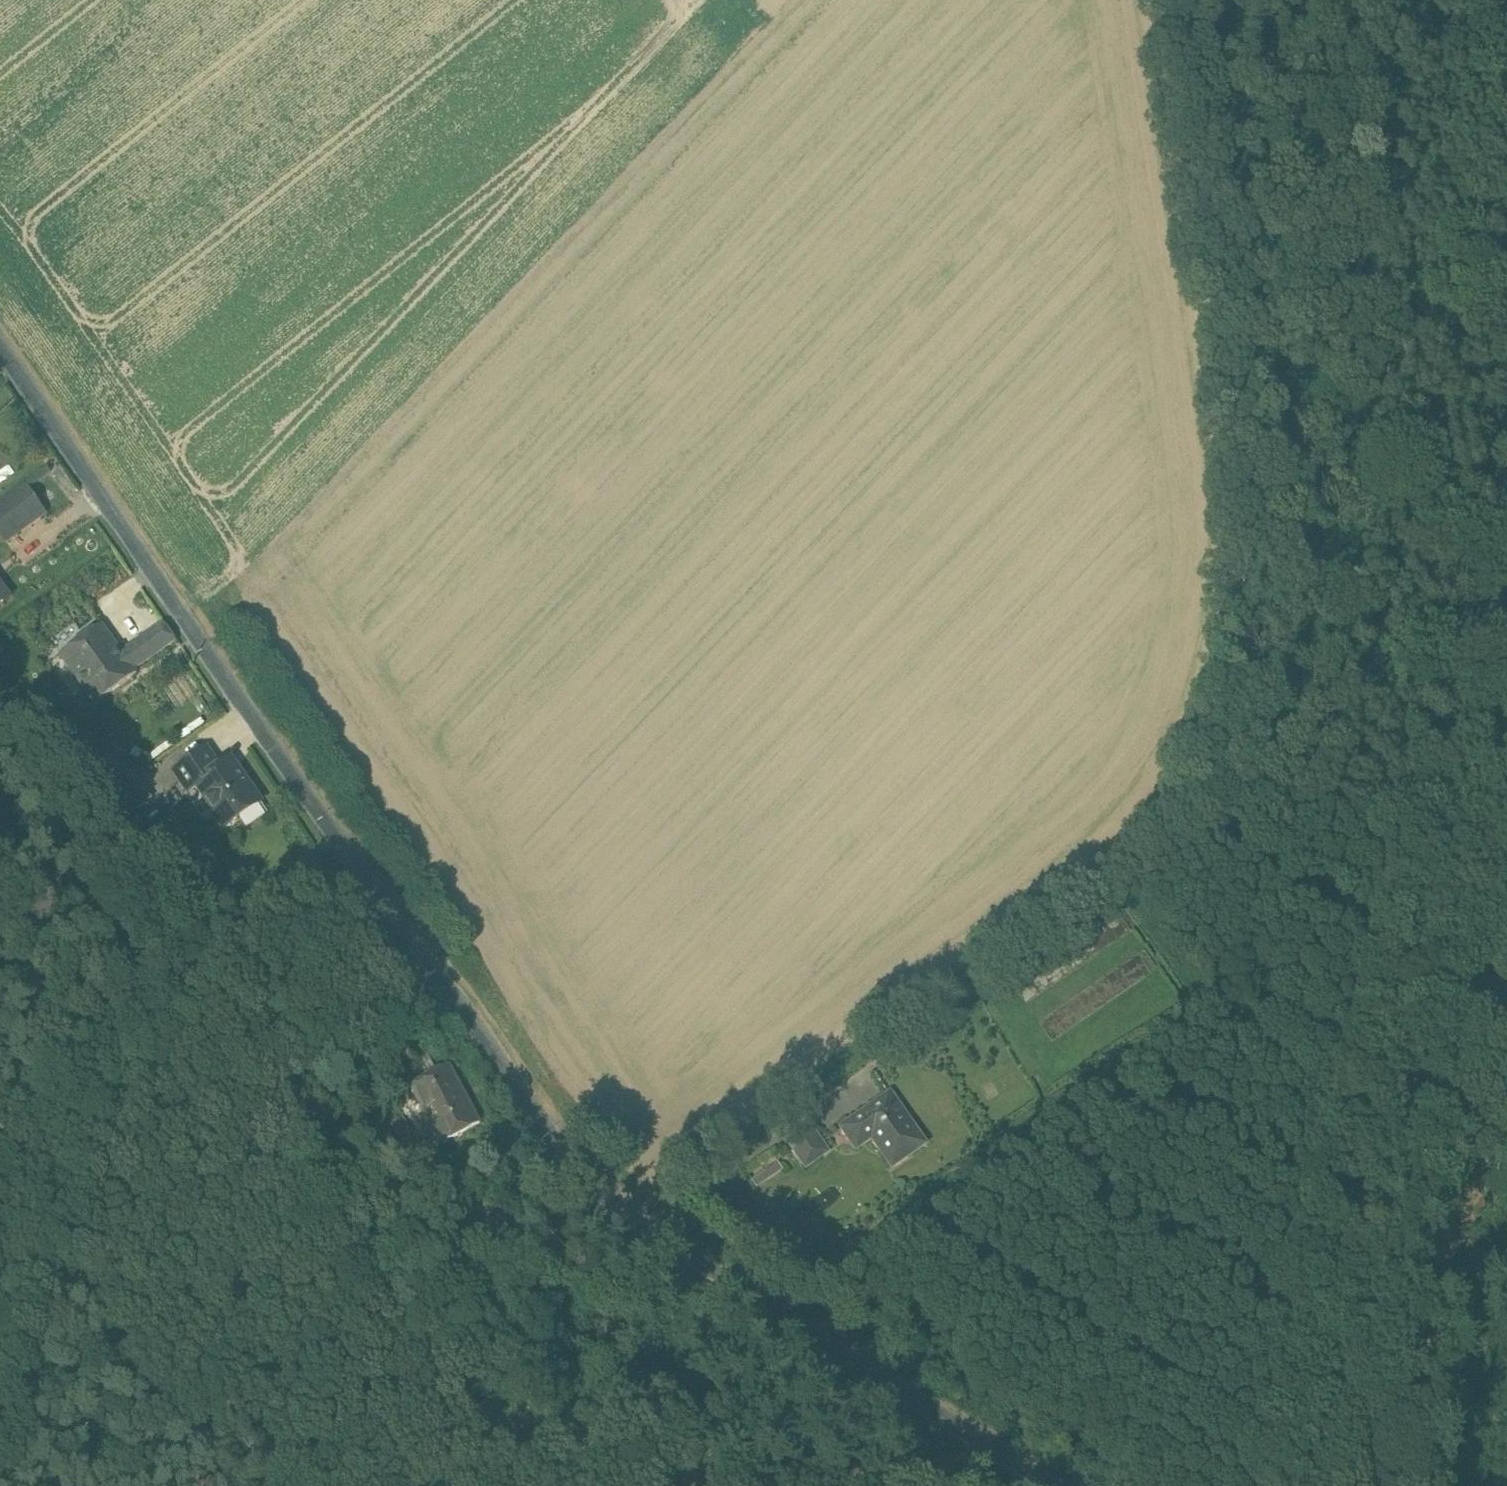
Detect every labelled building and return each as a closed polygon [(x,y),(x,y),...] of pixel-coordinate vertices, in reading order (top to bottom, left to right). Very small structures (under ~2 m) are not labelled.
[(0,504),(0,534),(3,539),(43,511),(26,486),(0,504)] [(9,595),(0,582),(0,601),(9,595)] [(163,622),(122,651),(133,667),(175,639),(163,622)] [(104,626),(63,654),(77,675),(118,646),(104,626)] [(118,646),(77,675),(95,700),(136,671),(133,667),(122,651),(118,646)] [(207,746),(174,769),(189,790),(198,784),(197,783),(221,766),(207,746)] [(260,799),(238,766),(224,764),(221,766),(197,783),(198,784),(217,811),(214,813),(225,828),(239,818),(237,815),(260,799)] [(449,1061),(436,1068),(428,1053),(416,1060),(423,1074),(411,1081),(421,1100),(443,1139),(480,1119),(460,1082),(449,1061)] [(411,1081),(387,1095),(397,1114),(421,1100),(411,1081)] [(891,1093),(849,1122),(863,1142),(873,1135),(893,1164),(925,1142),(891,1093)] [(812,1128),(791,1142),(807,1164),(827,1150),(812,1128)] [(780,1160),(752,1170),(756,1182),(784,1172),(780,1160)]
